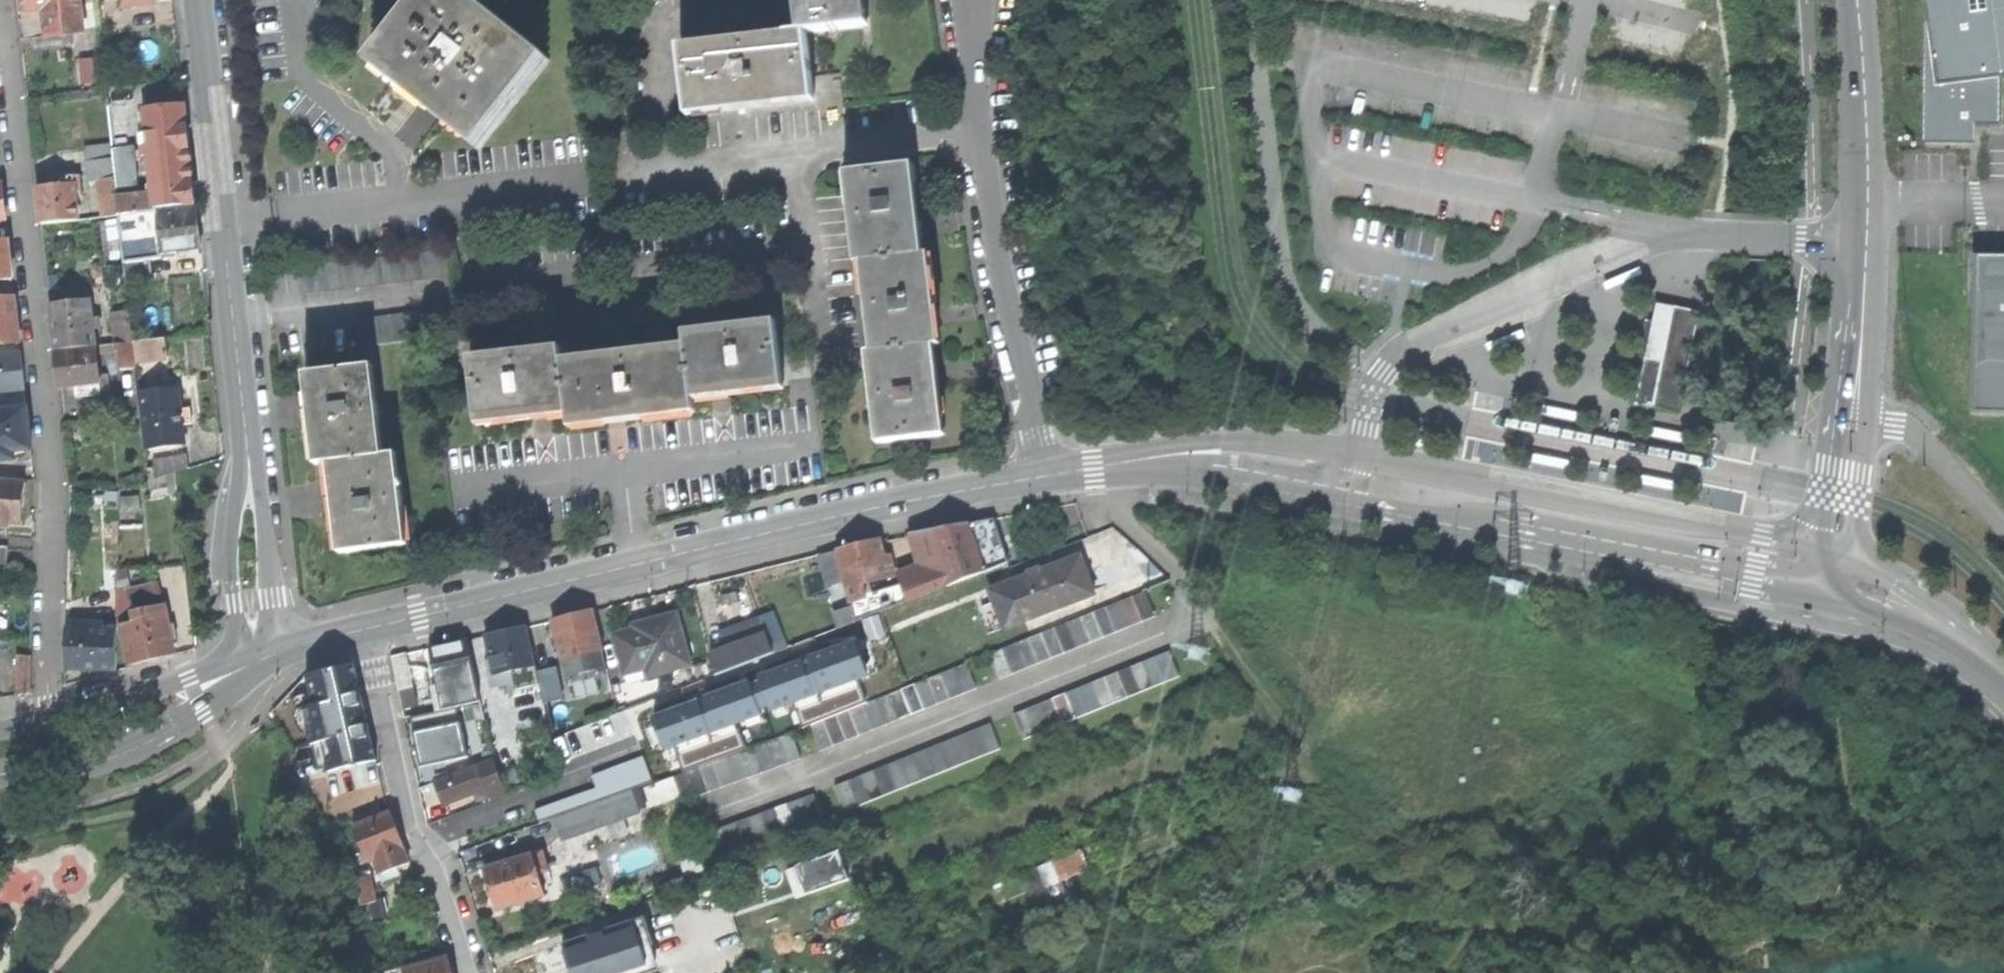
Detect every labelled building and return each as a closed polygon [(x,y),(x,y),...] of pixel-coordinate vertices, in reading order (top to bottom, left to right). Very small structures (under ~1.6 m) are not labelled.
[(31,11),(46,9),(74,6),(74,0),(30,0),(31,11)] [(483,143),(544,65),(461,0),(432,0),(382,64),(416,91),(432,103),(483,143)] [(808,36),(866,29),(862,0),(803,0),(808,36)] [(1933,7),(1944,88),(2003,80),(2003,0),(1932,0),(1933,7)] [(82,5),(74,6),(46,9),(49,35),(85,31),(82,5)] [(1933,7),(1930,145),(1983,146),(1983,126),(2003,127),(2003,80),(1944,88),(1933,7)] [(816,98),(809,40),(756,47),(739,49),(684,56),(691,113),(816,98)] [(739,42),(739,49),(756,47),(755,40),(747,41),(739,42)] [(109,87),(111,107),(137,104),(135,85),(109,87)] [(147,111),(156,189),(158,209),(197,204),(192,154),(186,107),(147,111)] [(112,149),(113,158),(116,180),(117,196),(120,216),(138,214),(158,212),(158,209),(156,189),(149,190),(149,196),(140,197),(135,146),(112,149)] [(88,183),(99,182),(116,180),(113,158),(86,162),(88,183)] [(861,229),(865,266),(922,259),(911,167),(854,174),(859,212),(853,212),(854,221),(855,230),(861,229)] [(65,176),(66,184),(78,183),(77,175),(65,176)] [(99,182),(101,198),(117,196),(116,180),(99,182)] [(43,206),(45,224),(82,220),(78,183),(66,184),(41,187),(43,206)] [(103,218),(120,216),(117,196),(101,198),(103,218)] [(198,211),(159,215),(163,252),(202,248),(201,230),(198,211)] [(159,215),(158,212),(138,214),(140,231),(146,230),(146,236),(148,254),(163,252),(159,215)] [(122,239),(146,236),(146,230),(140,231),(138,214),(120,216),(122,239)] [(14,280),(12,261),(10,240),(0,241),(0,282),(0,281),(14,280)] [(1974,273),(2003,273),(2003,256),(1973,256),(1973,273),(1974,273)] [(872,319),(876,355),(933,349),(938,348),(928,259),(922,259),(865,266),(869,302),(864,303),(865,312),(865,319),(872,319)] [(1641,272),(1640,268),(1603,282),(1606,290),(1611,288),(1638,277),(1643,275),(1641,272)] [(1972,413),(2003,413),(2003,273),(1974,273),(1972,413)] [(22,342),(19,320),(16,297),(0,299),(0,344),(22,342)] [(55,328),(58,354),(99,350),(94,302),(53,306),(55,328)] [(1656,302),(1646,358),(1664,362),(1675,306),(1656,302)] [(1637,403),(1681,412),(1701,311),(1675,306),(1664,362),(1646,358),(1637,403)] [(114,344),(117,344),(134,342),(131,311),(111,313),(114,344)] [(366,322),(369,348),(435,341),(432,315),(366,322)] [(689,340),(691,354),(696,397),(786,387),(779,330),(744,334),(743,329),(734,330),(725,331),(726,336),(689,340)] [(166,339),(134,342),(136,360),(168,357),(166,339)] [(120,370),(137,368),(136,360),(134,342),(117,344),(120,370)] [(886,446),(943,440),(933,349),(876,355),(880,392),(874,392),(875,401),(876,409),(882,408),(886,446)] [(99,350),(58,354),(60,372),(62,387),(80,385),(102,383),(99,350)] [(474,366),(481,422),(571,412),(567,369),(565,355),(528,359),(527,354),(518,355),(509,356),(510,362),(474,366)] [(622,363),(567,369),(571,412),(573,424),(697,410),(696,397),(691,354),(638,360),(638,354),(629,355),(621,356),(622,363)] [(27,389),(25,372),(23,356),(0,359),(0,392),(27,389)] [(324,466),(337,465),(386,459),(376,367),(313,374),(318,421),(324,466)] [(103,396),(102,383),(80,385),(82,398),(103,396)] [(144,392),(146,414),(182,411),(180,388),(144,392)] [(1540,412),(1539,416),(1578,423),(1579,415),(1575,414),(1546,409),(1541,408),(1540,412)] [(18,450),(34,449),(32,430),(30,410),(0,413),(0,452),(18,450)] [(194,410),(182,411),(183,426),(195,425),(194,418),(194,410)] [(149,449),(185,446),(183,426),(182,411),(146,414),(149,449)] [(1647,432),(1646,437),(1685,444),(1687,436),(1682,435),(1653,430),(1648,429),(1647,432)] [(18,450),(0,452),(0,461),(18,459),(18,450)] [(154,461),(156,476),(191,473),(189,457),(154,461)] [(347,553),(410,546),(400,457),(386,459),(337,465),(342,513),(347,553)] [(1570,469),(1571,465),(1533,457),(1531,465),(1536,466),(1564,472),(1569,473),(1570,469)] [(1676,491),(1677,486),(1638,478),(1637,487),(1642,488),(1670,494),(1675,495),(1676,491)] [(25,525),(26,505),(27,486),(0,484),(0,523),(25,525)] [(932,534),(941,560),(950,589),(1011,567),(1003,521),(932,534)] [(842,553),(851,589),(866,585),(890,579),(884,555),(881,543),(860,548),(842,553)] [(9,572),(10,563),(11,550),(0,549),(0,571),(9,572)] [(891,554),(884,555),(890,579),(896,577),(891,554)] [(854,604),(859,625),(950,589),(941,560),(901,574),(904,586),(870,598),(854,604)] [(1023,597),(1032,622),(1096,598),(1089,578),(1082,561),(1018,585),(1023,597)] [(131,591),(136,615),(161,609),(155,585),(131,591)] [(851,589),(854,604),(870,598),(866,585),(851,589)] [(981,660),(992,687),(1152,624),(1141,597),(981,660)] [(1008,631),(1032,622),(1023,597),(998,606),(1008,631)] [(126,628),(135,668),(157,663),(178,658),(167,608),(161,609),(136,615),(139,625),(126,628)] [(556,623),(566,662),(605,652),(595,613),(575,618),(556,623)] [(618,637),(631,684),(694,667),(680,616),(657,622),(640,627),(641,631),(618,637)] [(778,628),(766,633),(770,644),(783,640),(778,628)] [(489,638),(498,678),(527,671),(539,669),(529,629),(508,634),(489,638)] [(92,671),(118,672),(119,632),(106,632),(90,631),(68,631),(68,671),(92,671)] [(712,659),(720,679),(775,658),(770,644),(766,633),(748,639),(750,645),(736,650),(712,659)] [(650,714),(663,750),(864,674),(851,639),(833,645),(650,714)] [(786,647),(783,640),(770,644),(775,658),(790,653),(788,646),(786,647)] [(447,647),(432,650),(439,687),(476,679),(468,643),(447,647)] [(1003,711),(1013,735),(1169,671),(1158,647),(1003,711)] [(609,668),(605,652),(566,662),(570,678),(609,668)] [(19,656),(19,692),(34,692),(33,655),(19,656)] [(395,658),(403,692),(418,689),(410,655),(395,658)] [(309,678),(318,715),(338,710),(352,707),(366,704),(362,687),(357,666),(309,678)] [(560,668),(541,672),(547,701),(566,697),(560,668)] [(547,707),(539,669),(527,671),(536,710),(547,707)] [(804,732),(814,757),(969,695),(959,670),(804,732)] [(478,691),(476,679),(439,687),(442,698),(478,691)] [(353,715),(352,707),(338,710),(340,718),(353,715)] [(641,709),(588,722),(592,739),(645,727),(641,709)] [(337,727),(345,761),(378,753),(370,719),(337,727)] [(824,783),(835,809),(990,746),(980,720),(824,783)] [(457,722),(412,731),(420,765),(464,756),(457,722)] [(690,773),(699,799),(803,761),(793,735),(690,773)] [(595,785),(599,797),(651,777),(646,765),(595,785)] [(441,798),(445,809),(490,792),(481,769),(436,786),(441,798)] [(707,824),(715,848),(821,813),(813,788),(707,824)] [(554,821),(560,837),(601,822),(595,806),(554,821)] [(357,829),(370,863),(378,861),(406,849),(399,832),(392,815),(357,829)] [(412,865),(406,849),(378,861),(384,876),(412,865)] [(1054,863),(1062,880),(1089,868),(1081,851),(1054,863)] [(841,852),(786,870),(795,898),(851,880),(841,852)] [(545,853),(534,857),(539,875),(550,872),(545,853)] [(492,893),(498,912),(546,898),(539,875),(534,857),(486,871),(492,893)] [(361,882),(365,905),(376,904),(373,880),(361,882)] [(365,905),(367,920),(390,916),(387,902),(376,904),(365,905)] [(647,920),(637,923),(651,967),(660,964),(647,920)] [(574,972),(631,972),(651,967),(637,923),(566,946),(574,971),(574,972)] [(408,972),(454,972),(451,958),(407,968),(408,972)]
